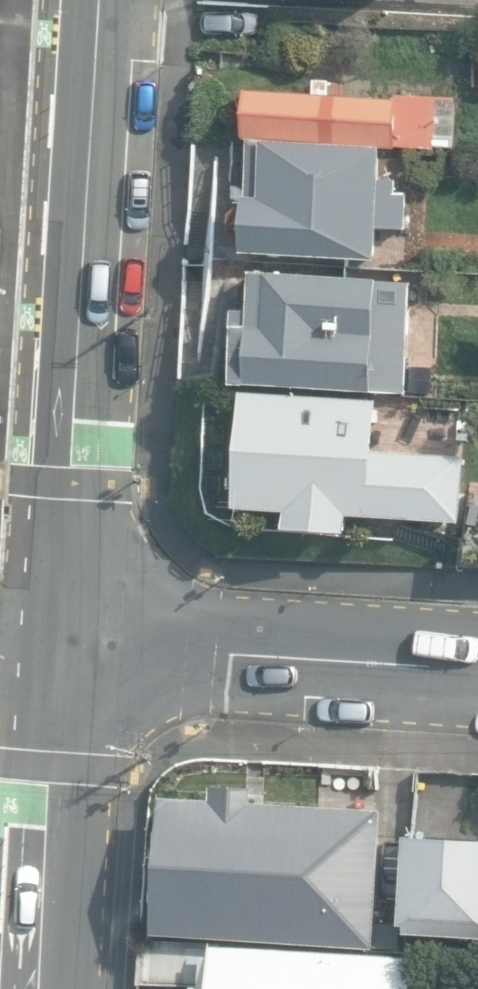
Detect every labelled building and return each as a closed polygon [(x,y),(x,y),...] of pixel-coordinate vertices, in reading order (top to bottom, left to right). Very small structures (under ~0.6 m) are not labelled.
[(247,137),(435,148),(438,97),(400,95),(400,99),(333,95),(333,81),(318,81),(319,94),(250,91),(247,137)] [(244,252),(378,260),(380,226),(408,228),(410,195),(398,194),(399,181),(383,180),(385,148),(254,141),(250,196),(248,196),(247,203),(235,212),(234,234),(243,243),(244,252)] [(234,383),(407,391),(409,355),(422,356),(424,315),(412,314),(413,304),(379,302),(380,279),(254,272),(251,326),(237,325),(234,383)] [(287,527),(350,531),(351,514),(462,521),(466,456),(373,450),(376,405),(376,403),(244,394),(237,508),(288,511),(287,527)] [(467,492),(463,563),(477,564),(477,492),(467,492)] [(153,926),(370,939),(379,804),(249,796),(250,781),(210,779),(209,793),(162,790),(153,926)] [(404,828),(400,915),(407,916),(407,925),(477,928),(477,831),(404,828)] [(411,952),(137,936),(134,978),(191,981),(191,988),(409,988),(411,952)]
